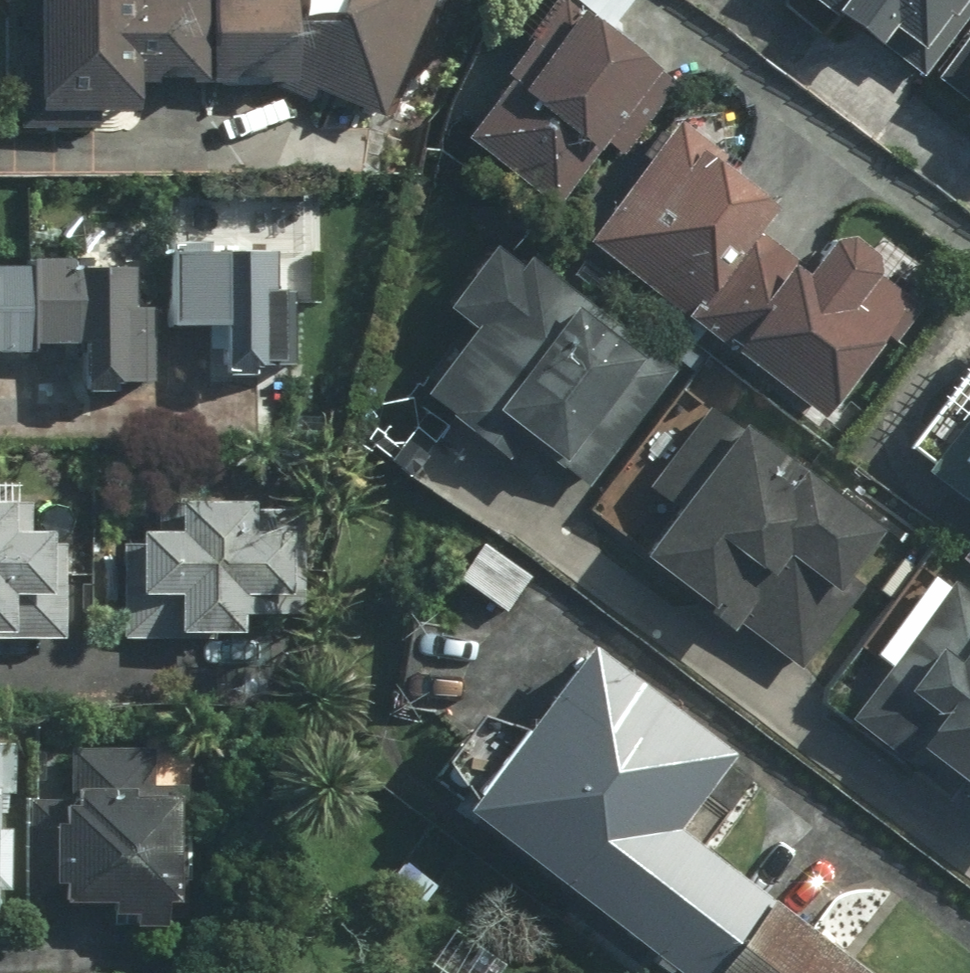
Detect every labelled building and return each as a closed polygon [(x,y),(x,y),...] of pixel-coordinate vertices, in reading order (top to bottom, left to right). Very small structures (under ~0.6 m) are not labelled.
[(285,72),(396,117),(436,0),(27,0),(29,106),(148,104),(148,74),(285,72)] [(609,145),(617,152),(680,72),(588,0),(566,0),(513,67),(523,75),(477,133),(564,201),(609,145)] [(881,43),(905,13),(932,35),(960,0),(827,0),(881,43)] [(939,77),(969,101),(969,36),(939,77)] [(843,230),(810,268),(763,231),(788,200),(684,119),(593,235),(830,415),(892,336),(897,339),(924,305),(887,271),(887,250),(864,230),(843,230)] [(454,303),(477,321),(429,382),(576,498),(682,364),(536,249),(528,259),(504,240),(454,303)] [(282,244),(180,246),(181,319),(237,318),(238,367),(294,366),(293,280),(283,280),(282,244)] [(94,333),(95,378),(154,377),(152,301),(139,301),(138,265),(0,269),(0,335),(94,333)] [(894,524),(718,402),(661,484),(687,502),(653,551),(809,660),(859,590),(851,584),(894,524)] [(939,465),(969,489),(969,427),(939,465)] [(17,633),(70,633),(69,542),(61,542),(61,524),(23,524),(23,494),(0,494),(0,625),(17,625),(17,633)] [(255,626),(255,603),(307,605),(309,543),(299,543),(300,526),(261,525),(262,497),(191,495),(190,526),(134,525),(131,632),(189,634),(189,624),(255,626)] [(961,579),(855,717),(967,802),(969,798),(969,585),(961,579)] [(602,639),(477,799),(701,972),(882,972),(684,819),(741,746),(602,639)] [(190,914),(190,785),(158,785),(158,745),(39,745),(39,890),(124,890),(124,914),(190,914)] [(5,824),(6,798),(4,798),(5,787),(0,787),(0,900),(4,900),(5,884),(17,884),(18,824),(5,824)]
